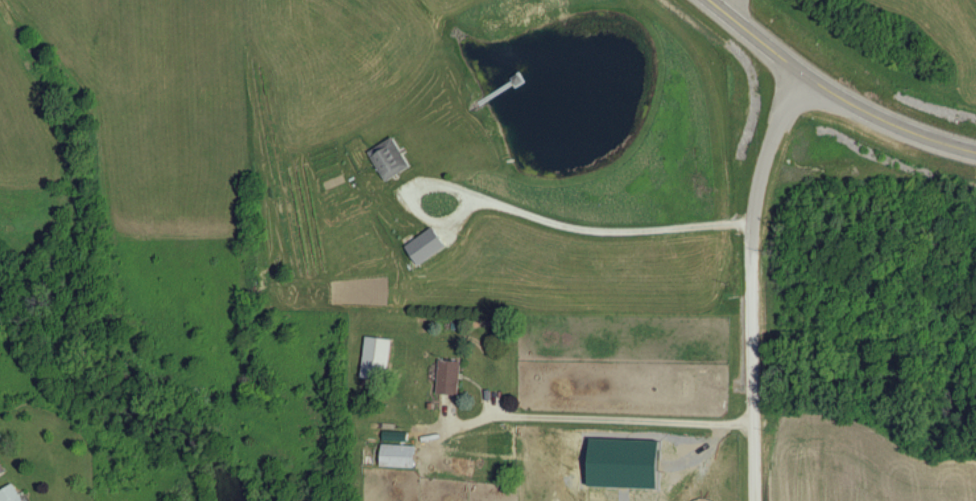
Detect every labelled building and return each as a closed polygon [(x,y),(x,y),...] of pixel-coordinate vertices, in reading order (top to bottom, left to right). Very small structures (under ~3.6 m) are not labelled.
[(415,169),(397,139),(372,155),(390,184),(415,169)] [(409,248),(421,267),(450,249),(437,229),(409,248)] [(391,381),(395,342),(369,339),(365,378),(391,381)] [(463,397),(464,363),(442,362),(441,397),(463,397)] [(664,491),(666,444),(595,442),(594,489),(664,491)] [(418,448),(386,447),(385,469),(417,470),(418,448)] [(16,485),(0,495),(0,498),(2,500),(25,500),(16,485)]
